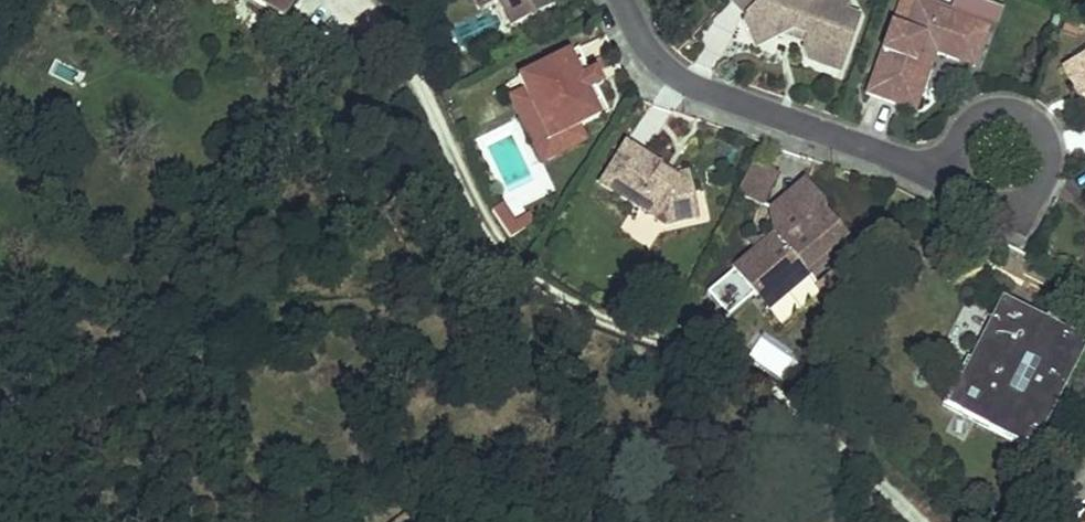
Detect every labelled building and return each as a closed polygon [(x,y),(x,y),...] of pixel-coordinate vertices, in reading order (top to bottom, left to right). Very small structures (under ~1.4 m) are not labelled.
[(282,23),(296,0),(242,0),(282,23)] [(518,31),(558,11),(552,0),(503,0),(518,31)] [(733,0),(751,19),(748,26),(780,38),(798,29),(814,35),(807,51),(813,61),(841,71),(860,16),(845,10),(849,0),(733,0)] [(904,1),(895,27),(893,26),(868,96),(916,113),(937,54),(961,63),(975,25),(990,30),(997,33),(1005,11),(973,0),(956,0),(952,10),(950,16),(934,10),(936,4),(938,0),(921,0),(924,1),(922,6),(918,5),(918,6),(914,4),(904,1)] [(936,4),(934,10),(950,16),(952,10),(936,4)] [(990,30),(975,25),(961,63),(977,68),(990,30)] [(780,38),(748,26),(760,49),(780,38)] [(537,162),(588,140),(579,122),(598,113),(586,86),(602,79),(593,57),(610,50),(600,28),(514,66),(521,84),(505,91),(537,162)] [(1063,66),(1080,97),(1084,95),(1084,54),(1063,66)] [(665,173),(667,169),(632,147),(606,189),(672,229),(693,223),(687,198),(697,195),(693,177),(678,180),(665,173)] [(784,179),(758,165),(741,199),(767,212),(784,179)] [(829,206),(812,185),(776,216),(829,206)] [(697,195),(687,198),(693,223),(703,221),(697,195)] [(815,280),(812,277),(835,257),(839,261),(856,246),(831,215),(829,206),(776,216),(780,240),(739,277),(760,302),(788,304),(815,280)] [(1039,323),(1001,303),(971,360),(964,355),(938,403),(1021,448),(1077,344),(1051,329),(1049,333),(1037,326),(1039,323)] [(1049,333),(1051,329),(1058,316),(1047,310),(1039,323),(1037,326),(1049,333)] [(389,521),(411,521),(412,521),(403,510),(389,521)]
